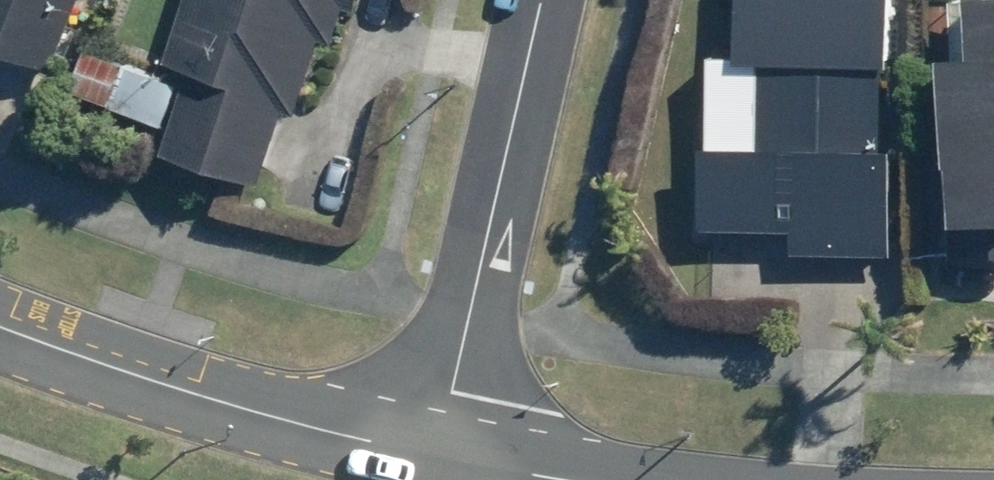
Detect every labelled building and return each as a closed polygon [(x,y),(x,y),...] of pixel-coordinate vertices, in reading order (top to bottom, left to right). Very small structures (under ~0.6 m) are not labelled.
[(83,0),(0,0),(0,58),(54,78),(83,0)] [(155,69),(87,44),(70,90),(164,124),(154,151),(257,188),(285,112),(305,119),(349,0),(181,0),(155,69)] [(883,65),(891,65),(894,0),(739,0),(736,58),(760,59),(756,152),(699,150),(696,233),(792,237),(792,253),(883,257),(887,162),(879,161),(883,65)] [(938,55),(949,227),(993,224),(993,0),(965,0),(969,53),(938,55)]
